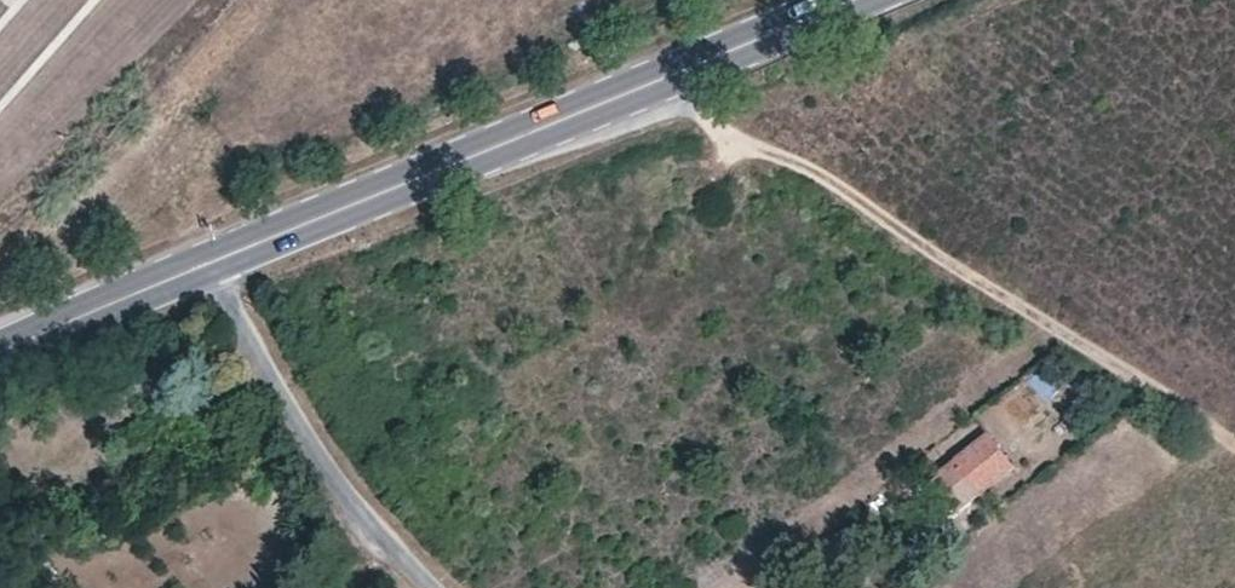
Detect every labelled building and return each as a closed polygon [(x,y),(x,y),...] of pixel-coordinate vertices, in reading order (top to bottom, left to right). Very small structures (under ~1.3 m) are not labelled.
[(1012,467),(984,433),(932,476),(959,509),(1012,467)]
